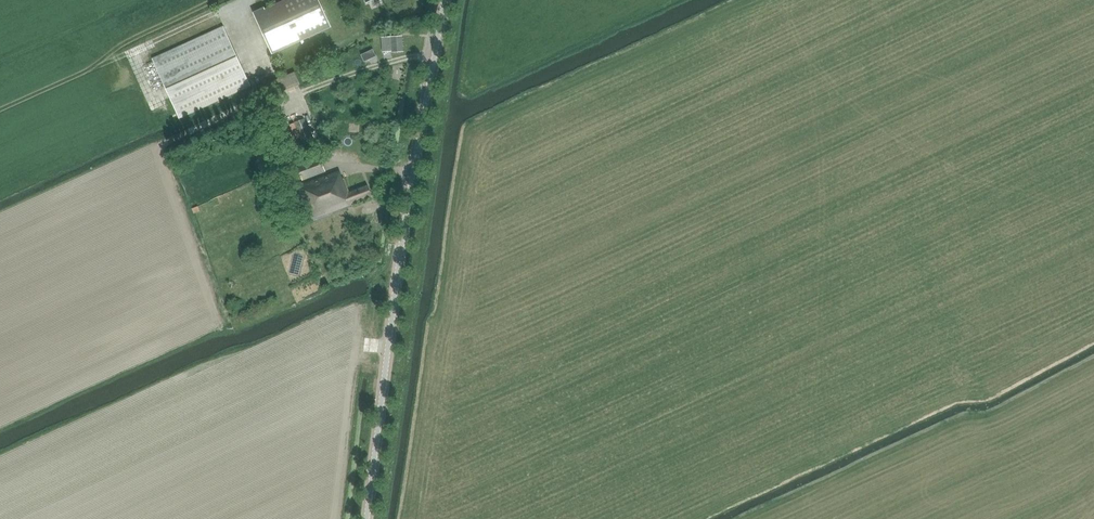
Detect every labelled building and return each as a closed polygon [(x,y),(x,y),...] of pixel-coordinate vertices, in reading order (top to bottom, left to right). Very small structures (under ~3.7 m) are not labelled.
[(272,54),(331,27),(319,0),(285,0),(254,14),(272,54)] [(153,61),(178,117),(250,84),(224,28),(153,61)] [(386,52),(392,52),(404,52),(403,35),(400,36),(400,32),(391,33),(391,37),(385,37),(386,52)] [(272,81),(278,94),(300,85),(295,72),(272,81)] [(303,143),(312,140),(303,117),(294,121),(303,143)] [(293,146),(289,135),(281,138),(286,149),(293,146)] [(304,180),(327,170),(320,155),(297,165),(304,180)] [(350,192),(345,178),(343,179),(340,170),(296,187),(310,223),(332,214),(355,206),(354,203),(372,197),(368,185),(350,192)]
